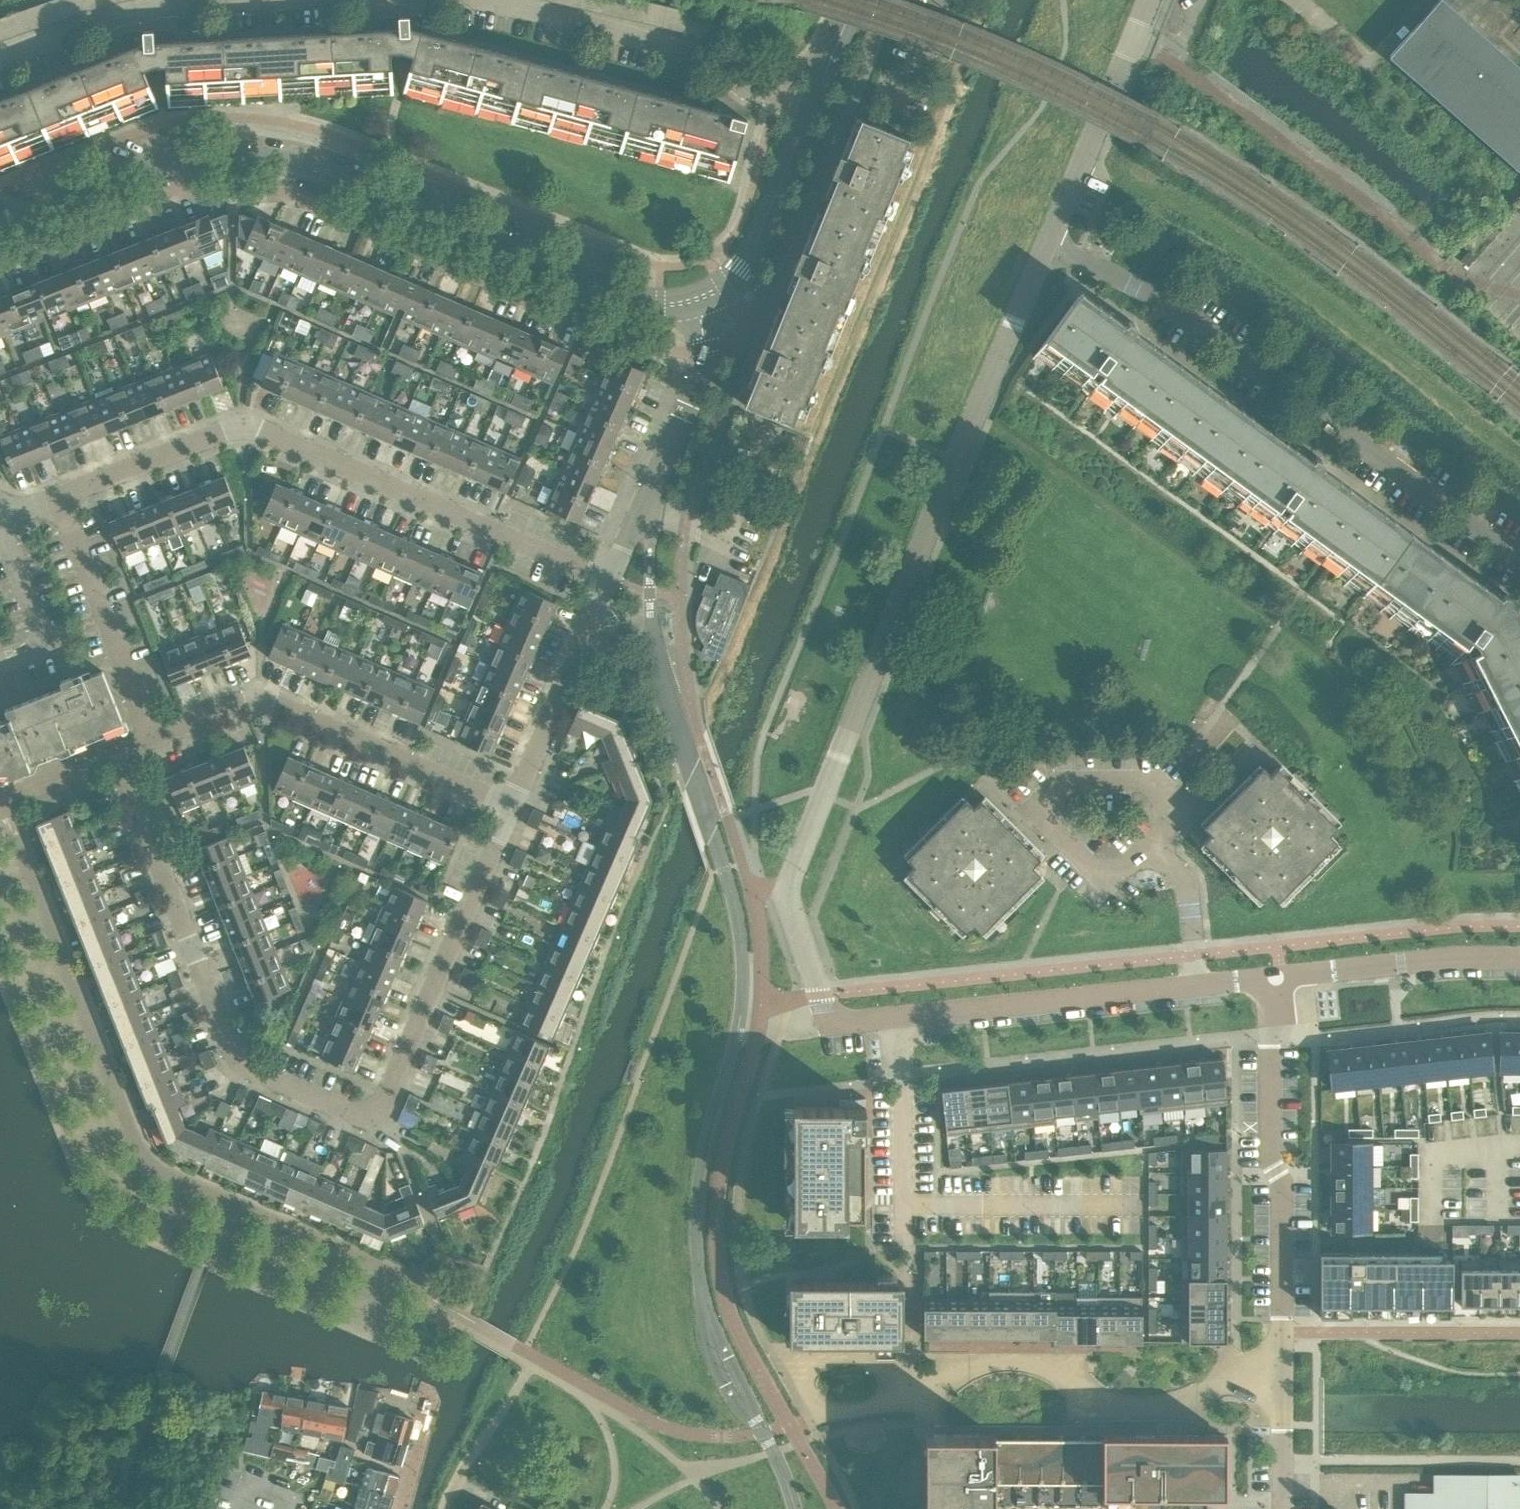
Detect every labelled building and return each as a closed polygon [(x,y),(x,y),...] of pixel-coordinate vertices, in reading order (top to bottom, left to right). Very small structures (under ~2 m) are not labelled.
[(78,0),(65,0),(71,16),(75,15),(80,13),(82,13),(78,0)] [(90,0),(78,0),(82,13),(93,9),(90,0)] [(102,0),(90,0),(93,9),(104,6),(102,0)] [(583,0),(571,0),(569,6),(581,9),(583,0)] [(595,0),(583,0),(581,9),(593,11),(595,0)] [(608,0),(595,0),(593,11),(605,14),(608,0)] [(620,0),(608,0),(605,14),(616,17),(620,0)] [(632,0),(620,0),(616,17),(628,20),(632,0)] [(1417,23),(1400,13),(1412,0),(1318,0),(1371,47),(1393,22),(1410,31),(1388,56),(1519,173),(1519,69),(1448,6),(1453,0),(1438,0),(1417,23)] [(651,25),(656,3),(644,1),(640,22),(651,25)] [(707,38),(712,16),(703,14),(698,36),(707,38)] [(6,15),(0,18),(0,33),(2,40),(14,36),(6,15)] [(746,119),(424,32),(421,31),(424,22),(424,20),(423,18),(422,16),(420,15),(418,15),(382,17),(383,29),(277,35),(280,101),(299,100),(299,102),(302,101),(302,100),(333,98),(333,100),(336,99),(336,98),(370,96),(370,97),(373,97),(373,96),(393,95),(391,54),(400,53),(413,56),(403,94),(422,100),(422,101),(425,102),(425,100),(458,109),(458,111),(460,111),(461,110),(491,118),(490,119),(493,120),(493,119),(531,129),(530,130),(533,131),(533,130),(563,138),(563,139),(565,140),(566,139),(599,148),(599,149),(601,150),(602,148),(639,158),(638,159),(641,160),(641,159),(671,167),(671,168),(673,169),(674,168),(707,177),(707,178),(709,179),(709,177),(729,183),(746,119)] [(137,117),(137,118),(139,117),(139,116),(158,108),(144,71),(156,67),(166,66),(168,107),(188,106),(188,108),(191,108),(191,106),(225,104),(225,105),(228,105),(228,104),(259,103),(259,104),(261,104),(261,102),(280,101),(277,35),(171,42),(170,29),(134,31),(132,31),(130,33),(129,34),(128,36),(129,38),(132,48),(0,100),(0,170),(1,170),(1,171),(4,170),(3,169),(32,158),(32,159),(35,158),(34,157),(71,143),(74,143),(73,141),(102,130),(102,131),(105,130),(104,129),(137,117)] [(881,218),(905,159),(902,158),(909,139),(855,117),(817,212),(870,234),(878,216),(881,218)] [(842,313),(858,275),(867,254),(863,252),(870,234),(817,212),(778,307),(832,329),(839,311),(842,313)] [(227,236),(227,214),(223,214),(210,219),(208,215),(189,222),(203,257),(222,249),(218,239),(227,236)] [(262,258),(277,224),(257,215),(256,220),(242,214),(239,214),(238,236),(247,240),(243,250),(262,258)] [(203,257),(189,222),(170,230),(184,264),(203,257)] [(281,266),(296,232),(277,224),(262,258),(281,266)] [(184,264),(170,230),(151,237),(165,272),(184,264)] [(300,274),(315,240),(296,232),(281,266),(300,274)] [(165,272),(151,237),(132,245),(146,279),(165,272)] [(318,282),(333,248),(315,240),(300,274),(318,282)] [(146,279),(132,245),(113,252),(127,287),(146,279)] [(337,291),(352,256),(333,248),(318,282),(337,291)] [(127,287),(113,252),(94,260),(107,294),(127,287)] [(356,299),(370,264),(352,256),(337,291),(356,299)] [(107,294),(94,260),(75,267),(88,302),(107,294)] [(374,307),(389,272),(370,264),(356,299),(374,307)] [(88,302),(75,267),(56,275),(69,310),(88,302)] [(394,315),(398,307),(409,281),(389,272),(374,307),(394,315)] [(69,310),(56,275),(32,284),(28,286),(39,311),(42,310),(46,309),(49,317),(69,310)] [(257,294),(262,282),(253,279),(248,290),(257,294)] [(421,327),(436,293),(411,282),(409,281),(398,307),(400,308),(405,310),(401,318),(421,327)] [(204,293),(200,282),(191,285),(196,297),(204,293)] [(196,297),(191,285),(182,289),(187,300),(196,297)] [(42,320),(39,311),(28,286),(9,293),(22,328),(42,320)] [(286,306),(291,295),(282,291),(277,302),(286,306)] [(9,293),(0,297),(0,327),(3,336),(22,328),(9,293)] [(439,335),(454,301),(436,293),(421,327),(439,335)] [(294,310),(299,299),(291,295),(286,306),(294,310)] [(167,308),(162,297),(153,300),(158,312),(167,308)] [(158,312),(153,300),(144,304),(149,315),(158,312)] [(458,343),(473,309),(454,301),(439,335),(458,343)] [(1217,410),(1126,344),(1137,328),(1134,322),(1127,321),(1116,336),(1072,304),(1031,360),(1032,360),(1040,350),(1184,455),(1217,410)] [(323,322),(328,311),(319,307),(315,319),(323,322)] [(828,349),(824,347),(832,329),(778,307),(754,365),(760,368),(744,405),(793,425),(800,406),(804,408),(828,349)] [(477,351),(492,317),(473,309),(458,343),(477,351)] [(184,321),(179,310),(171,313),(175,324),(184,321)] [(332,326),(337,315),(328,311),(323,322),(332,326)] [(129,323),(124,312),(115,315),(120,327),(129,323)] [(175,324),(171,313),(162,316),(167,328),(175,324)] [(120,327),(115,315),(107,319),(111,330),(120,327)] [(295,330),(300,319),(291,315),(286,326),(295,330)] [(496,359),(510,325),(492,317),(477,351),(496,359)] [(361,339),(366,327),(357,324),(352,335),(361,339)] [(146,336),(142,325),(133,328),(137,339),(146,336)] [(514,367),(529,333),(510,325),(496,359),(514,367)] [(91,338),(86,327),(77,330),(82,342),(91,338)] [(369,342),(374,331),(366,327),(361,339),(369,342)] [(137,339),(133,328),(124,331),(129,343),(137,339)] [(325,343),(329,332),(321,328),(316,339),(325,343)] [(82,342),(77,330),(69,334),(73,345),(82,342)] [(333,347),(338,335),(329,332),(325,343),(333,347)] [(533,376),(548,341),(529,333),(514,367),(533,376)] [(108,351),(104,340),(95,343),(100,354),(108,351)] [(552,384),(567,350),(548,341),(533,376),(552,384)] [(100,354),(95,343),(86,346),(91,358),(100,354)] [(362,359),(367,348),(358,344),(353,355),(362,359)] [(407,359),(412,347),(403,344),(398,355),(407,359)] [(44,357),(39,345),(31,349),(35,360),(44,357)] [(415,362),(420,351),(412,347),(407,359),(415,362)] [(370,363),(375,352),(367,348),(362,359),(370,363)] [(35,360),(31,349),(22,352),(26,364),(35,360)] [(280,394),(295,360),(275,352),(260,386),(280,394)] [(223,387),(209,353),(189,360),(203,395),(223,387)] [(580,367),(584,358),(572,353),(569,362),(580,367)] [(70,366),(65,355),(57,358),(61,370),(70,366)] [(635,391),(644,371),(610,356),(601,376),(635,391)] [(61,370),(57,358),(48,362),(52,373),(61,370)] [(203,395),(189,360),(170,368),(184,403),(203,395)] [(298,402),(313,368),(295,360),(280,394),(298,402)] [(400,375),(405,364),(396,360),(391,372),(400,375)] [(444,375),(449,364),(440,360),(435,371),(444,375)] [(576,375),(580,367),(569,362),(565,370),(576,375)] [(408,379),(413,368),(405,364),(400,375),(408,379)] [(453,379),(458,367),(449,364),(444,375),(453,379)] [(184,403),(170,368),(152,375),(165,410),(184,403)] [(317,410),(332,376),(313,368),(298,402),(317,410)] [(32,381),(27,370),(19,373),(23,385),(32,381)] [(23,385),(19,373),(10,377),(15,388),(23,385)] [(165,410),(152,375),(133,383),(146,418),(165,410)] [(336,419),(351,385),(332,376),(317,410),(336,419)] [(482,391),(487,380),(478,376),(473,387),(482,391)] [(635,391),(601,376),(593,394),(627,409),(635,391)] [(437,392),(442,380),(433,377),(428,388),(437,392)] [(445,395),(450,384),(442,380),(437,392),(445,395)] [(490,395),(495,384),(487,380),(482,391),(490,395)] [(146,418),(133,383),(114,390),(127,425),(146,418)] [(354,427),(369,393),(351,385),(336,419),(354,427)] [(127,425),(114,390),(94,398),(108,433),(127,425)] [(564,404),(567,395),(556,390),(552,399),(564,404)] [(519,407),(524,396),(515,392),(510,404),(519,407)] [(373,435),(388,401),(369,393),(354,427),(373,435)] [(474,408),(479,397),(471,393),(466,404),(474,408)] [(627,409),(593,394),(585,413),(619,428),(627,409)] [(528,411),(533,400),(524,396),(519,407),(528,411)] [(483,412),(488,400),(479,397),(474,408),(483,412)] [(108,433),(94,398),(75,406),(89,440),(108,433)] [(560,412),(564,404),(552,399),(549,408),(560,412)] [(392,443),(407,409),(388,401),(373,435),(392,443)] [(89,440),(75,406),(56,413),(70,448),(89,440)] [(411,451),(426,417),(407,409),(392,443),(411,451)] [(512,424),(517,413),(508,409),(503,420),(512,424)] [(1363,516),(1313,479),(1324,464),(1321,458),(1314,457),(1309,464),(1303,472),(1217,410),(1184,455),(1330,561),(1372,591),(1405,546),(1363,516)] [(70,448),(56,413),(37,420),(51,455),(70,448)] [(520,428),(525,417),(517,413),(512,424),(520,428)] [(619,428),(585,413),(577,432),(611,447),(619,428)] [(430,460),(445,425),(426,417),(411,451),(430,460)] [(51,455),(37,420),(18,428),(32,463),(51,455)] [(549,437),(553,429),(542,424),(538,432),(549,437)] [(448,467),(463,433),(445,425),(430,460),(448,467)] [(18,428),(0,435),(0,439),(12,471),(32,463),(18,428)] [(546,446),(549,437),(538,432),(534,441),(546,446)] [(603,465),(611,447),(577,432),(569,450),(603,465)] [(467,476),(482,442),(463,433),(448,467),(467,476)] [(486,484),(501,450),(482,442),(467,476),(486,484)] [(506,492),(520,458),(501,450),(486,484),(506,492)] [(595,484),(603,465),(569,450),(561,469),(595,484)] [(531,479),(535,470),(524,465),(520,474),(531,479)] [(587,503),(595,484),(561,469),(552,488),(587,503)] [(528,487),(531,479),(520,474),(516,482),(528,487)] [(238,511),(224,476),(204,484),(218,518),(238,511)] [(281,526),(296,492),(276,483),(261,517),(281,526)] [(218,518),(204,484),(185,491),(199,526),(218,518)] [(578,522),(587,503),(552,488),(544,507),(578,522)] [(199,526),(185,491),(166,499),(180,533),(199,526)] [(299,534),(314,500),(296,492),(281,526),(299,534)] [(180,533),(166,499),(147,506),(161,541),(180,533)] [(318,542),(333,508),(314,500),(299,534),(318,542)] [(161,541),(147,506),(128,514),(142,548),(161,541)] [(337,550),(352,516),(333,508),(318,542),(337,550)] [(142,548),(128,514),(109,522),(122,556),(142,548)] [(356,558),(370,524),(352,516),(337,550),(356,558)] [(374,566),(389,532),(370,524),(356,558),(374,566)] [(393,575),(408,540),(389,532),(374,566),(393,575)] [(412,583),(427,549),(408,540),(393,575),(412,583)] [(245,552),(242,545),(230,550),(233,556),(245,552)] [(267,557),(270,550),(258,546),(256,552),(267,557)] [(1405,546),(1372,591),(1459,654),(1463,648),(1467,650),(1469,655),(1462,658),(1496,724),(1519,712),(1519,649),(1505,619),(1512,612),(1506,608),(1511,600),(1508,594),(1501,593),(1496,600),(1490,608),(1405,546)] [(430,591),(445,556),(427,549),(412,583),(430,591)] [(233,556),(230,550),(218,554),(221,561),(233,556)] [(279,562),(281,556),(270,550),(267,557),(279,562)] [(449,599),(464,565),(445,556),(430,591),(449,599)] [(207,567),(204,560),(192,565),(195,571),(207,567)] [(304,573),(307,567),(296,562),(293,568),(304,573)] [(195,571),(192,565),(181,569),(183,576),(195,571)] [(469,607),(484,573),(464,565),(449,599),(469,607)] [(316,578),(319,572),(307,567),(304,573),(316,578)] [(200,584),(212,579),(209,572),(197,577),(200,584)] [(169,581),(166,575),(154,579),(157,586),(169,581)] [(200,584),(197,577),(185,581),(188,588),(200,584)] [(341,590),(344,583),(333,578),(330,585),(341,590)] [(157,586),(154,579),(143,584),(145,591),(157,586)] [(318,594),(321,587),(310,582),(307,589),(318,594)] [(488,597),(493,585),(486,582),(481,594),(488,597)] [(353,595),(356,588),(344,583),(341,590),(353,595)] [(174,594),(171,587),(159,592),(162,598),(174,594)] [(330,599),(333,592),(321,587),(318,594),(330,599)] [(547,622),(555,603),(521,588),(513,608),(547,622)] [(723,634),(738,596),(721,590),(717,600),(704,595),(698,609),(696,614),(695,620),(696,625),(697,631),(698,636),(701,641),(705,645),(709,649),(716,631),(723,634)] [(162,598),(159,592),(148,596),(150,603),(162,598)] [(379,606),(382,599),(371,594),(368,601),(379,606)] [(483,608),(488,597),(481,594),(476,605),(483,608)] [(355,610),(358,603),(347,598),(344,605),(355,610)] [(391,611),(394,604),(382,599),(379,606),(391,611)] [(367,615),(370,608),(358,603),(355,610),(367,615)] [(539,641),(547,622),(513,608),(505,626),(539,641)] [(417,622),(420,615),(408,611),(405,617),(417,622)] [(393,626),(396,619),(384,615),(381,621),(393,626)] [(429,627),(431,621),(420,615),(417,622),(429,627)] [(405,631),(407,625),(396,619),(393,626),(405,631)] [(251,655),(237,620),(217,628),(231,662),(251,655)] [(472,634),(477,623),(470,620),(465,631),(472,634)] [(287,665),(302,631),(283,623),(268,657),(287,665)] [(539,641),(505,626),(497,645),(531,660),(539,641)] [(455,639),(458,632),(446,627),(444,634),(455,639)] [(231,662),(217,628),(198,635),(212,670),(231,662)] [(306,674),(321,639),(302,631),(287,665),(306,674)] [(430,642),(433,636),(422,631),(419,638),(430,642)] [(467,646),(472,634),(465,631),(460,643),(467,646)] [(212,670),(198,635),(179,643),(193,678),(212,670)] [(442,647),(445,641),(433,636),(430,642),(442,647)] [(325,682),(340,648),(321,639),(306,674),(325,682)] [(193,678),(179,643),(160,651),(173,685),(193,678)] [(523,679),(531,660),(497,645),(488,664),(523,679)] [(343,690),(358,656),(340,648),(325,682),(343,690)] [(362,698),(377,664),(358,656),(343,690),(362,698)] [(456,672),(461,660),(454,657),(449,669),(456,672)] [(381,706),(395,672),(377,664),(362,698),(381,706)] [(514,698),(523,679),(488,664),(480,683),(514,698)] [(450,683),(456,672),(449,669),(444,680),(450,683)] [(123,723),(110,689),(102,671),(75,682),(72,676),(60,681),(62,686),(24,702),(45,754),(123,723)] [(399,714),(414,680),(395,672),(381,706),(399,714)] [(419,723),(434,688),(414,680),(399,714),(419,723)] [(506,716),(514,698),(480,683),(472,701),(506,716)] [(439,709),(444,697),(438,695),(433,706),(439,709)] [(498,735),(506,716),(472,701),(464,720),(498,735)] [(24,702),(5,709),(12,725),(5,728),(0,726),(0,780),(31,768),(28,760),(45,754),(24,702)] [(620,720),(580,703),(568,732),(578,737),(581,728),(602,737),(620,720)] [(434,721),(439,709),(433,706),(428,718),(434,721)] [(1496,724),(1519,772),(1519,712),(1496,724)] [(490,754),(498,735),(464,720),(456,739),(490,754)] [(636,760),(620,720),(602,737),(610,758),(602,762),(606,772),(636,760)] [(257,781),(243,746),(224,754),(237,789),(257,781)] [(237,789),(224,754),(205,762),(219,796),(237,789)] [(292,799),(307,764),(288,756),(273,790),(292,799)] [(651,799),(636,760),(606,772),(610,781),(618,778),(626,799),(651,799)] [(219,796),(205,762),(186,769),(200,804),(219,796)] [(311,807),(326,772),(307,764),(292,799),(311,807)] [(1329,834),(1337,826),(1277,767),(1270,775),(1262,767),(1203,826),(1211,834),(1203,842),(1262,901),(1270,893),(1278,901),(1337,841),(1329,834)] [(200,804),(186,769),(166,777),(180,812),(200,804)] [(330,815),(344,781),(326,772),(311,807),(330,815)] [(348,823),(363,789),(344,781),(330,815),(348,823)] [(367,831),(382,797),(363,789),(348,823),(367,831)] [(395,820),(401,805),(382,797),(367,831),(386,839),(395,820)] [(634,838),(651,799),(626,799),(617,819),(609,816),(605,826),(638,840),(638,839),(634,838)] [(1032,866),(1040,858),(981,799),(973,806),(965,799),(906,858),(914,866),(906,873),(965,933),(973,925),(981,933),(1040,873),(1032,866)] [(405,847),(420,813),(401,805),(395,820),(386,839),(405,847)] [(116,816),(113,808),(103,812),(106,820),(116,816)] [(262,816),(259,809),(247,814),(250,821),(262,816)] [(540,820),(543,813),(533,809),(530,816),(540,820)] [(78,831),(73,820),(70,810),(36,824),(44,844),(78,831)] [(423,856),(438,821),(420,813),(405,847),(423,856)] [(250,821),(247,814),(236,819),(238,825),(250,821)] [(120,824),(118,820),(116,816),(106,820),(109,828),(120,824)] [(537,829),(540,820),(530,816),(526,824),(537,829)] [(279,830),(282,823),(270,818),(271,826),(279,830)] [(443,864),(458,830),(438,821),(423,856),(443,864)] [(290,835),(293,828),(282,823),(279,830),(290,835)] [(224,831),(221,824),(209,829),(212,836),(224,831)] [(629,860),(638,840),(605,826),(596,845),(629,860)] [(212,836),(209,829),(198,834),(200,840),(212,836)] [(86,851),(78,831),(44,844),(52,864),(86,851)] [(270,843),(265,831),(258,833),(263,845),(270,843)] [(316,846),(319,839),(308,834),(305,841),(316,846)] [(238,855),(230,835),(195,849),(203,869),(238,855)] [(328,851),(331,845),(319,839),(316,846),(328,851)] [(274,854),(270,843),(263,845),(268,857),(274,854)] [(621,880),(629,860),(596,845),(587,865),(621,880)] [(132,856),(129,848),(118,852),(122,860),(132,856)] [(523,860),(526,853),(516,848),(513,855),(523,860)] [(94,871),(86,851),(52,864),(60,885),(94,871)] [(353,862),(356,856),(345,851),(342,857),(353,862)] [(210,888),(245,874),(238,855),(203,869),(210,888)] [(519,869),(523,860),(513,855),(509,864),(519,869)] [(135,864),(132,856),(122,860),(125,868),(135,864)] [(365,867),(368,861),(356,856),(353,862),(365,867)] [(612,900),(621,880),(587,865),(579,885),(612,900)] [(391,878),(394,872),(382,867),(380,874),(391,878)] [(285,880),(280,869),(273,871),(278,883),(285,880)] [(102,891),(94,871),(60,885),(68,905),(102,891)] [(403,884),(405,877),(394,872),(391,878),(403,884)] [(253,893),(245,874),(210,888),(218,907),(253,893)] [(289,892),(285,880),(278,883),(282,895),(289,892)] [(360,895),(365,883),(357,880),(352,891),(360,895)] [(429,895),(432,889),(420,883),(418,890),(429,895)] [(603,920),(612,900),(579,885),(570,905),(603,920)] [(418,920),(426,901),(392,886),(384,905),(418,920)] [(148,896),(145,888),(134,893),(137,901),(148,896)] [(506,900),(509,893),(498,888),(495,896),(506,900)] [(110,912),(102,891),(68,905),(76,925),(110,912)] [(355,906),(360,895),(352,891),(347,903),(355,906)] [(260,912),(253,893),(218,907),(225,926),(260,912)] [(151,904),(148,896),(137,901),(141,909),(151,904)] [(502,909),(506,900),(495,896),(491,904),(502,909)] [(410,939),(418,920),(384,905),(376,924),(410,939)] [(595,940),(603,920),(570,905),(562,925),(595,940)] [(299,918),(295,907),(288,909),(293,921),(299,918)] [(118,932),(110,912),(76,925),(84,945),(118,932)] [(233,945),(268,931),(260,912),(225,926),(233,945)] [(343,932),(348,921),(341,917),(336,929),(343,932)] [(304,930),(299,918),(293,921),(297,933),(304,930)] [(402,957),(410,939),(376,924),(368,942),(402,957)] [(586,959),(595,940),(562,925),(553,945),(586,959)] [(489,940),(492,933),(481,928),(478,935),(489,940)] [(164,937),(161,929),(150,933),(153,941),(164,937)] [(338,944),(343,932),(336,929),(331,940),(338,944)] [(275,950),(268,931),(233,945),(240,964),(275,950)] [(126,952),(118,932),(84,945),(92,965),(126,952)] [(485,948),(489,940),(478,935),(474,944),(485,948)] [(167,945),(164,937),(153,941),(157,949),(167,945)] [(312,949),(307,937),(300,940),(305,952),(312,949)] [(394,976),(402,957),(368,942),(359,961),(394,976)] [(577,979),(586,959),(553,945),(544,965),(577,979)] [(283,969),(275,950),(240,964),(248,983),(283,969)] [(134,972),(126,952),(92,965),(100,985),(134,972)] [(327,969),(332,958),(325,955),(320,966),(327,969)] [(385,995),(394,976),(359,961),(351,980),(385,995)] [(569,999),(577,979),(544,965),(536,985),(569,999)] [(322,981),(327,969),(320,966),(315,978),(322,981)] [(471,979),(475,972),(464,968),(461,975),(471,979)] [(180,977),(177,969),(166,973),(169,981),(180,977)] [(290,989),(283,969),(248,983),(256,1002),(290,989)] [(142,992),(134,972),(100,985),(108,1006),(142,992)] [(468,988),(471,979),(461,975),(457,983),(468,988)] [(183,985),(180,977),(169,981),(172,989),(183,985)] [(377,1014),(385,995),(351,980),(343,999),(377,1014)] [(560,1019),(569,999),(536,985),(527,1005),(560,1019)] [(149,1013),(142,992),(108,1006),(116,1026),(149,1013)] [(311,1007),(316,995),(309,992),(304,1004),(311,1007)] [(369,1032),(377,1014),(343,999),(335,1017),(369,1032)] [(305,1018),(311,1007),(304,1004),(299,1015),(305,1018)] [(551,1039),(560,1019),(527,1005),(518,1025),(551,1039)] [(196,1017),(193,1009),(182,1013),(185,1022),(196,1017)] [(157,1033),(149,1013),(116,1026),(124,1046),(157,1033)] [(451,1026),(454,1019),(444,1014),(441,1021),(451,1026)] [(199,1025),(196,1017),(185,1022),(188,1029),(199,1025)] [(361,1051),(369,1032),(335,1017),(327,1036),(361,1051)] [(447,1034),(451,1026),(441,1021),(437,1030),(447,1034)] [(294,1045),(299,1033),(292,1030),(287,1042),(294,1045)] [(540,1065),(549,1045),(516,1030),(507,1051),(540,1065)] [(1500,1032),(1500,1071),(1519,1071),(1519,1032),(1500,1032)] [(165,1053),(157,1033),(124,1046),(132,1066),(165,1053)] [(1492,1073),(1488,1034),(1465,1037),(1468,1075),(1492,1073)] [(353,1071),(361,1051),(327,1036),(318,1056),(353,1071)] [(1468,1075),(1465,1037),(1442,1039),(1446,1077),(1468,1075)] [(1446,1077),(1442,1039),(1419,1041),(1423,1080),(1446,1077)] [(1423,1080),(1419,1041),(1397,1043),(1400,1082),(1423,1080)] [(1400,1082),(1397,1043),(1374,1046),(1378,1084),(1400,1082)] [(1378,1084),(1374,1046),(1351,1048),(1355,1087),(1378,1084)] [(1351,1048),(1328,1050),(1332,1089),(1355,1087),(1351,1048)] [(212,1057),(209,1049),(198,1054),(201,1062),(212,1057)] [(531,1085),(540,1065),(507,1051),(498,1071),(531,1085)] [(173,1073),(165,1053),(132,1066),(140,1086),(173,1073)] [(434,1066),(437,1058),(427,1054),(423,1061),(434,1066)] [(215,1065),(212,1057),(201,1062),(204,1070),(215,1065)] [(1198,1061),(1203,1099),(1225,1097),(1221,1058),(1198,1061)] [(430,1074),(434,1066),(423,1061),(420,1069),(430,1074)] [(1177,1063),(1181,1102),(1203,1099),(1198,1061),(1177,1063)] [(1156,1066),(1160,1104),(1181,1102),(1177,1063),(1156,1066)] [(1134,1068),(1138,1106),(1160,1104),(1156,1066),(1134,1068)] [(1113,1070),(1117,1109),(1138,1106),(1134,1068),(1113,1070)] [(1091,1073),(1095,1111),(1117,1109),(1113,1070),(1091,1073)] [(523,1105),(531,1085),(498,1071),(490,1091),(523,1105)] [(181,1093),(173,1073),(140,1086),(148,1106),(181,1093)] [(1070,1075),(1074,1114),(1095,1111),(1091,1073),(1070,1075)] [(1048,1078),(1052,1116),(1074,1114),(1070,1075),(1048,1078)] [(1027,1080),(1031,1118),(1052,1116),(1048,1078),(1027,1080)] [(1005,1082),(1010,1121),(1031,1118),(1027,1080),(1005,1082)] [(984,1085),(988,1123),(1010,1121),(1005,1082),(984,1085)] [(962,1087),(967,1126),(988,1123),(984,1085),(962,1087)] [(242,1101),(246,1090),(238,1087),(234,1098),(242,1101)] [(940,1090),(944,1128),(967,1126),(962,1087),(940,1090)] [(514,1125),(523,1105),(490,1091),(481,1110),(514,1125)] [(185,1127),(177,1106),(185,1103),(181,1093),(148,1106),(148,1107),(152,1105),(167,1144),(185,1127)] [(417,1105),(420,1098),(409,1093),(406,1100),(417,1105)] [(793,1106),(793,1224),(865,1224),(865,1097),(837,1100),(837,1106),(793,1106)] [(413,1114),(417,1105),(406,1100),(402,1109),(413,1114)] [(273,1115),(278,1104),(270,1101),(266,1111),(273,1115)] [(281,1118),(286,1108),(278,1104),(273,1115),(281,1118)] [(1512,1106),(1512,1114),(1519,1114),(1519,1106),(1512,1106)] [(1485,1107),(1473,1109),(1474,1117),(1486,1115),(1485,1107)] [(506,1144),(514,1125),(481,1110),(473,1130),(506,1144)] [(1462,1110),(1450,1112),(1451,1120),(1463,1118),(1462,1110)] [(1440,1113),(1428,1114),(1429,1122),(1439,1121),(1441,1121),(1440,1113)] [(313,1132),(318,1121),(310,1118),(305,1128),(313,1132)] [(321,1135),(326,1125),(318,1121),(313,1132),(321,1135)] [(204,1165),(219,1132),(209,1128),(205,1136),(185,1127),(167,1144),(205,1161),(204,1165)] [(1359,1129),(1347,1129),(1347,1137),(1359,1137),(1359,1129)] [(1371,1137),(1371,1129),(1359,1129),(1359,1137),(1371,1137)] [(1406,1129),(1394,1129),(1394,1137),(1406,1137),(1406,1129)] [(1418,1129),(1406,1129),(1406,1137),(1418,1137),(1418,1129)] [(497,1165),(506,1144),(473,1130),(464,1151),(493,1164),(493,1163),(497,1165)] [(224,1173),(239,1140),(219,1132),(204,1165),(224,1173)] [(1165,1135),(1166,1144),(1176,1142),(1175,1134),(1165,1135)] [(1207,1142),(1207,1134),(1195,1134),(1195,1142),(1207,1142)] [(1219,1134),(1207,1134),(1207,1142),(1219,1142),(1219,1134)] [(353,1149),(357,1138),(349,1135),(345,1146),(353,1149)] [(1166,1144),(1165,1135),(1153,1137),(1154,1145),(1166,1144)] [(361,1153),(365,1142),(357,1138),(353,1149),(361,1153)] [(1134,1139),(1122,1140),(1123,1148),(1135,1147),(1134,1139)] [(244,1182),(259,1149),(239,1140),(224,1173),(244,1182)] [(1123,1148),(1122,1140),(1110,1141),(1111,1150),(1123,1148)] [(1370,1143),(1332,1143),(1332,1166),(1370,1166),(1370,1143)] [(1091,1144),(1079,1145),(1080,1153),(1092,1152),(1091,1144)] [(1080,1153),(1079,1145),(1067,1146),(1068,1154),(1080,1153)] [(264,1191),(278,1158),(259,1149),(244,1182),(264,1191)] [(1048,1149),(1036,1150),(1037,1158),(1049,1157),(1048,1149)] [(1225,1149),(1187,1149),(1187,1172),(1225,1172),(1225,1149)] [(1037,1158),(1036,1150),(1024,1151),(1025,1159),(1037,1158)] [(477,1202),(493,1164),(464,1151),(460,1160),(468,1164),(459,1184),(477,1202)] [(1157,1164),(1157,1151),(1148,1152),(1148,1153),(1148,1164),(1157,1164)] [(1005,1153),(993,1154),(994,1163),(1006,1161),(1005,1153)] [(1418,1153),(1410,1153),(1410,1166),(1418,1166),(1418,1153)] [(980,1156),(981,1164),(993,1163),(992,1155),(980,1156)] [(284,1199),(298,1166),(278,1158),(264,1191),(284,1199)] [(948,1160),(949,1168),(961,1166),(960,1158),(948,1160)] [(304,1208),(318,1175),(298,1166),(284,1199),(304,1208)] [(1370,1166),(1332,1166),(1332,1188),(1370,1188),(1370,1166)] [(1418,1166),(1410,1166),(1410,1178),(1418,1178),(1418,1166)] [(1187,1172),(1187,1194),(1225,1194),(1225,1172),(1187,1172)] [(323,1217),(338,1183),(318,1175),(304,1208),(323,1217)] [(1156,1193),(1156,1181),(1148,1181),(1148,1193),(1156,1193)] [(343,1225),(358,1192),(338,1183),(323,1217),(343,1225)] [(477,1202),(459,1184),(438,1192),(435,1184),(425,1188),(437,1218),(477,1202)] [(1370,1188),(1332,1188),(1332,1209),(1370,1209),(1370,1188)] [(384,1238),(384,1214),(364,1205),(367,1196),(358,1192),(343,1225),(344,1225),(346,1222),(384,1238)] [(424,1223),(412,1193),(402,1197),(405,1205),(384,1214),(384,1238),(424,1223)] [(1156,1205),(1156,1193),(1148,1193),(1148,1205),(1156,1205)] [(1187,1194),(1187,1215),(1225,1215),(1225,1194),(1187,1194)] [(1418,1197),(1410,1197),(1410,1209),(1418,1209),(1418,1197)] [(1370,1209),(1332,1209),(1332,1232),(1370,1232),(1370,1209)] [(1418,1209),(1410,1209),(1410,1221),(1418,1221),(1418,1209)] [(1187,1215),(1187,1237),(1225,1237),(1225,1215),(1187,1215)] [(1156,1236),(1156,1224),(1148,1224),(1148,1237),(1156,1236)] [(1480,1224),(1468,1224),(1468,1234),(1480,1234),(1480,1224)] [(1492,1224),(1480,1224),(1480,1234),(1492,1234),(1492,1224)] [(1519,1224),(1507,1224),(1507,1234),(1519,1234),(1519,1224)] [(1156,1249),(1156,1236),(1148,1237),(1148,1249),(1156,1249)] [(1187,1237),(1187,1258),(1225,1258),(1225,1237),(1187,1237)] [(923,1251),(923,1259),(934,1259),(934,1251),(923,1251)] [(967,1251),(955,1251),(955,1259),(967,1259),(967,1251)] [(979,1251),(967,1251),(967,1259),(979,1259),(979,1251)] [(1010,1251),(998,1251),(998,1259),(1010,1259),(1010,1251)] [(1022,1251),(1010,1251),(1010,1259),(1022,1259),(1022,1251)] [(1053,1251),(1041,1251),(1041,1259),(1053,1259),(1053,1251)] [(1065,1251),(1053,1251),(1053,1259),(1065,1259),(1065,1251)] [(1096,1251),(1084,1251),(1084,1259),(1096,1259),(1096,1251)] [(1108,1251),(1096,1251),(1096,1259),(1108,1259),(1108,1251)] [(1141,1251),(1129,1251),(1129,1259),(1141,1259),(1141,1251)] [(1351,1252),(1320,1252),(1320,1316),(1351,1316),(1351,1306),(1363,1306),(1366,1306),(1378,1306),(1379,1306),(1391,1306),(1395,1306),(1407,1306),(1408,1306),(1420,1306),(1423,1306),(1436,1306),(1437,1306),(1449,1306),(1452,1306),(1452,1259),(1351,1259),(1351,1252)] [(1187,1258),(1187,1280),(1225,1280),(1225,1258),(1187,1258)] [(1481,1259),(1460,1259),(1460,1306),(1480,1306),(1480,1269),(1481,1269),(1481,1259)] [(1519,1259),(1499,1260),(1499,1269),(1500,1269),(1500,1306),(1519,1306),(1519,1259)] [(1156,1280),(1156,1268),(1148,1268),(1148,1280),(1156,1280)] [(1481,1269),(1480,1269),(1480,1306),(1500,1306),(1500,1269),(1499,1269),(1481,1269)] [(1156,1292),(1156,1280),(1148,1280),(1148,1292),(1156,1292)] [(1187,1280),(1187,1300),(1225,1300),(1225,1280),(1187,1280)] [(793,1282),(793,1342),(903,1342),(903,1282),(793,1282)] [(945,1299),(923,1299),(923,1337),(945,1337),(945,1299)] [(967,1299),(945,1299),(945,1337),(967,1337),(967,1299)] [(988,1299),(967,1299),(967,1337),(988,1337),(988,1299)] [(1010,1299),(988,1299),(988,1337),(1010,1337),(1010,1299)] [(1032,1299),(1010,1299),(1010,1337),(1032,1337),(1032,1299)] [(1054,1299),(1032,1299),(1032,1337),(1052,1337),(1053,1337),(1053,1304),(1054,1304),(1054,1299)] [(1187,1300),(1187,1321),(1225,1321),(1225,1300),(1187,1300)] [(1075,1304),(1054,1304),(1053,1304),(1053,1337),(1052,1337),(1052,1342),(1075,1342),(1075,1304)] [(1096,1304),(1075,1304),(1075,1342),(1096,1342),(1096,1304)] [(1118,1304),(1096,1304),(1096,1342),(1118,1342),(1118,1304)] [(1141,1304),(1118,1304),(1118,1342),(1141,1342),(1141,1304)] [(1156,1320),(1156,1308),(1148,1308),(1148,1320),(1156,1320)] [(1156,1332),(1156,1320),(1148,1320),(1148,1332),(1156,1332)] [(1187,1321),(1187,1342),(1225,1342),(1225,1321),(1187,1321)] [(372,1415),(377,1393),(358,1389),(350,1428),(359,1431),(365,1413),(372,1415)] [(280,1426),(286,1395),(263,1391),(257,1422),(251,1421),(249,1431),(265,1433),(267,1424),(280,1426)] [(301,1430),(307,1399),(286,1395),(280,1426),(301,1430)] [(322,1434),(329,1403),(307,1399),(301,1430),(322,1434)] [(343,1438),(349,1407),(329,1403),(322,1434),(343,1438)] [(407,1443),(414,1420),(384,1412),(383,1416),(377,1414),(372,1432),(377,1434),(407,1443)] [(355,1443),(359,1431),(350,1428),(348,1440),(355,1443)] [(401,1464),(407,1443),(377,1434),(375,1442),(369,1440),(364,1454),(401,1464)] [(1226,1434),(1162,1434),(994,1434),(933,1434),(933,1508),(1226,1508),(1226,1434)] [(270,1456),(273,1443),(248,1436),(244,1451),(270,1456)] [(288,1461),(292,1447),(273,1443),(270,1456),(288,1461)] [(340,1445),(336,1458),(350,1463),(354,1449),(340,1445)] [(306,1465),(310,1452),(292,1447),(288,1461),(306,1465)] [(310,1452),(306,1465),(316,1468),(319,1456),(319,1454),(310,1452)] [(319,1456),(316,1468),(329,1471),(331,1467),(333,1467),(335,1460),(319,1456)] [(329,1471),(326,1478),(344,1483),(350,1463),(336,1458),(335,1460),(333,1467),(331,1467),(329,1471)] [(369,1469),(363,1487),(394,1497),(400,1477),(397,1476),(369,1469)] [(331,1502),(331,1499),(336,1480),(325,1478),(323,1483),(319,1499),(331,1502)] [(1450,1478),(1450,1496),(1404,1496),(1404,1508),(1519,1508),(1519,1479),(1450,1478)] [(344,1503),(366,1508),(390,1508),(394,1497),(363,1487),(361,1487),(350,1484),(344,1503)]
